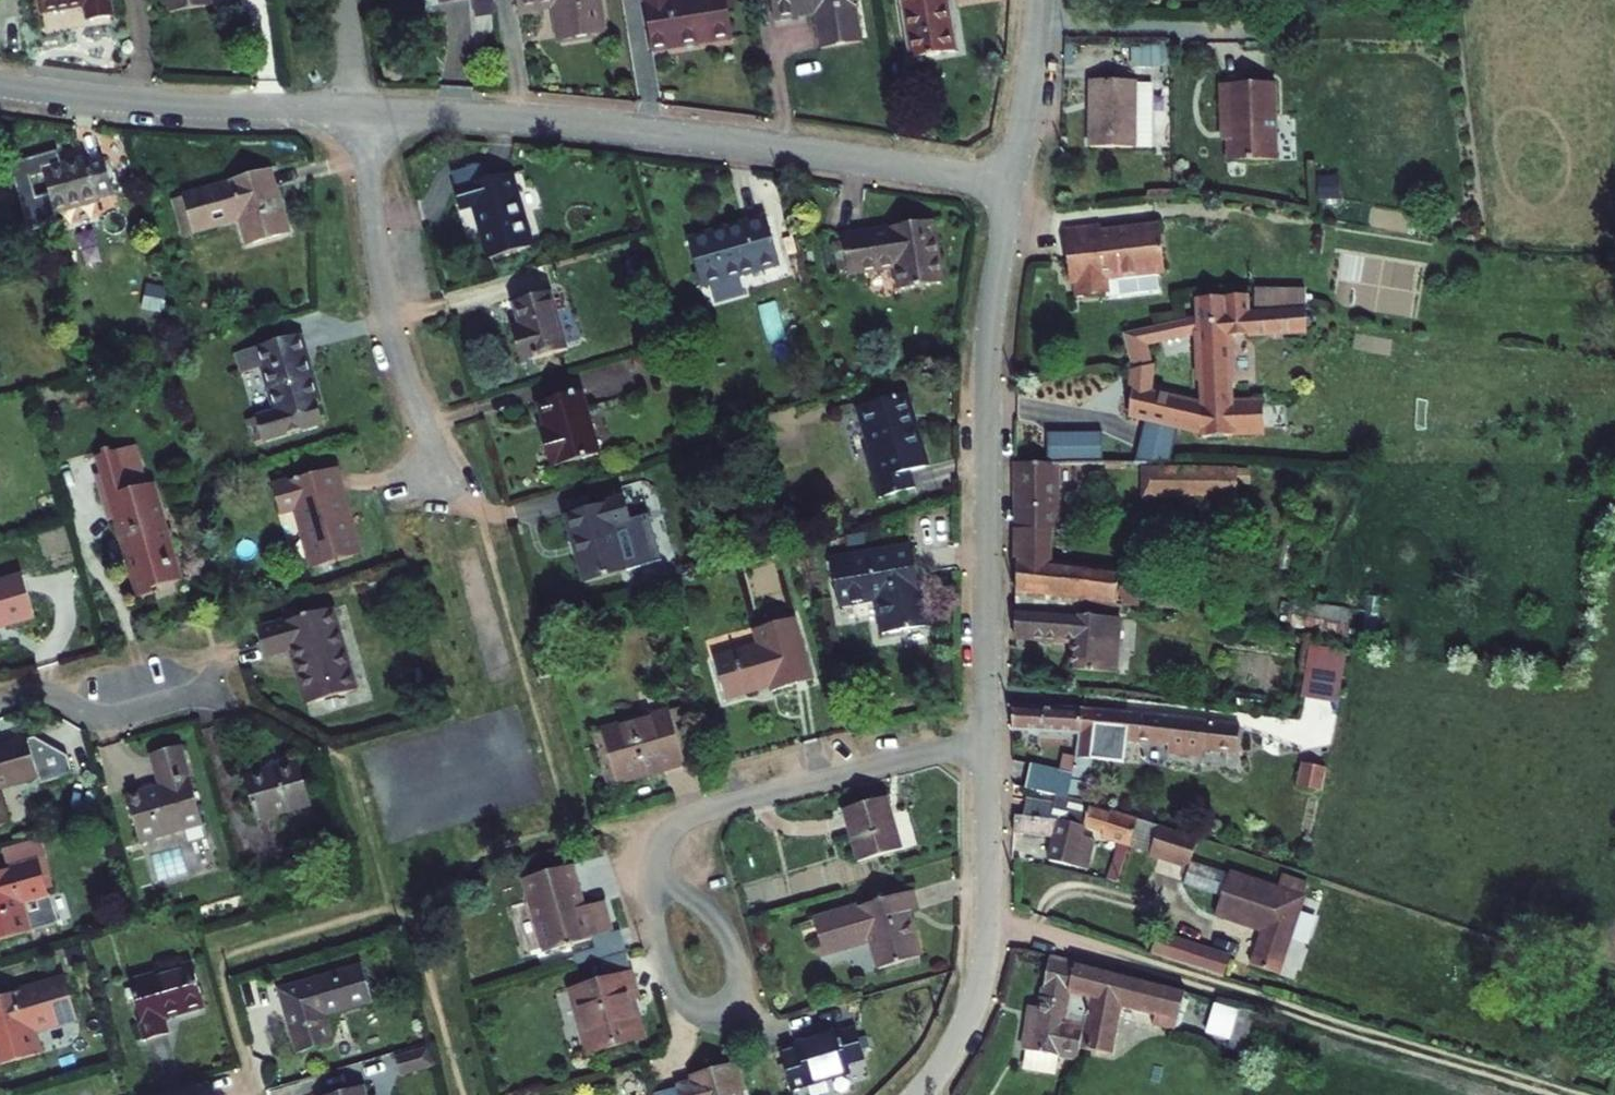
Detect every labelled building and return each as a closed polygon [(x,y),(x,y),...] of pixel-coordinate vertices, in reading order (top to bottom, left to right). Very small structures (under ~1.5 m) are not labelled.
[(43,12),(84,6),(87,20),(112,16),(110,0),(41,0),(43,12)] [(172,15),(209,9),(207,0),(169,0),(172,15)] [(559,38),(606,31),(601,0),(518,0),(520,10),(553,5),(559,38)] [(656,48),(737,35),(731,0),(649,0),(656,48)] [(826,44),(865,37),(858,0),(776,0),(779,15),(820,9),(826,44)] [(915,55),(960,48),(952,0),(905,0),(915,55)] [(456,14),(458,45),(490,43),(488,12),(456,14)] [(1138,64),(1101,65),(1102,128),(1140,126),(1138,64)] [(1275,67),(1221,69),(1222,110),(1227,110),(1228,146),(1278,145),(1275,67)] [(1142,80),(1141,145),(1155,145),(1156,80),(1142,80)] [(50,173),(62,213),(105,201),(104,198),(120,193),(109,157),(93,163),(92,160),(50,173)] [(475,205),(491,258),(535,244),(511,167),(455,185),(462,209),(475,205)] [(246,219),(253,243),(292,232),(275,173),(176,202),(186,237),(246,219)] [(1062,211),(1066,260),(1070,259),(1076,258),(1078,269),(1103,269),(1102,258),(1162,251),(1157,206),(1100,214),(1099,207),(1062,211)] [(785,263),(770,216),(691,240),(705,287),(785,263)] [(898,261),(902,282),(947,278),(941,217),(851,227),(852,232),(842,233),(844,256),(852,255),(854,265),(898,261)] [(1078,277),(1104,274),(1103,269),(1078,269),(1078,277)] [(1186,301),(1127,312),(1132,355),(1152,351),(1149,324),(1200,314),(1203,387),(1139,372),(1134,396),(1205,417),(1205,421),(1264,417),(1262,387),(1234,389),(1230,324),(1308,322),(1307,298),(1252,299),(1250,274),(1196,280),(1196,282),(1185,283),(1186,301)] [(517,334),(525,359),(569,345),(551,289),(517,299),(527,331),(517,334)] [(272,367),(285,410),(275,414),(281,436),(316,425),(309,403),(325,398),(305,333),(255,348),(261,370),(272,367)] [(881,474),(886,492),(920,481),(916,464),(931,459),(909,387),(866,400),(888,471),(881,474)] [(547,428),(558,465),(603,451),(584,389),(544,402),(552,426),(547,428)] [(1102,418),(1048,418),(1048,445),(1063,445),(1080,445),(1093,445),(1096,445),(1102,445),(1102,418)] [(1020,445),(1019,577),(1068,585),(1122,593),(1127,555),(1062,545),(1063,445),(1048,445),(1020,445)] [(1215,454),(1173,454),(1173,481),(1216,481),(1215,454)] [(1216,481),(1244,481),(1242,454),(1215,454),(1216,481)] [(164,588),(188,580),(152,462),(128,470),(102,478),(115,522),(122,520),(146,599),(165,593),(164,588)] [(303,508),(320,568),(367,555),(342,466),(281,484),(289,512),(303,508)] [(573,514),(593,582),(635,570),(622,525),(640,520),(633,496),(573,514)] [(884,595),(892,630),(935,621),(919,540),(841,556),(850,602),(884,595)] [(1127,555),(1122,593),(1174,601),(1179,602),(1186,548),(1129,540),(1127,555)] [(43,618),(31,576),(0,585),(0,631),(43,618)] [(1020,594),(1019,622),(1076,630),(1075,639),(1113,644),(1120,643),(1124,607),(1067,600),(1068,585),(1019,577),(1018,594),(1020,594)] [(1291,627),(1352,630),(1353,603),(1292,600),(1291,627)] [(318,705),(367,691),(353,645),(343,609),(268,632),(276,656),(302,649),(305,659),(318,705)] [(722,654),(734,694),(765,685),(764,680),(778,676),(782,686),(820,674),(801,611),(762,623),(767,640),(722,654)] [(1353,638),(1314,630),(1303,682),(1343,689),(1353,638)] [(1118,668),(1120,643),(1113,644),(1075,639),(1072,662),(1118,668)] [(1017,716),(1083,723),(1087,696),(1017,689),(1017,716)] [(1244,712),(1087,696),(1083,723),(1078,752),(1092,754),(1096,724),(1172,733),(1170,745),(1206,748),(1207,739),(1233,741),(1240,742),(1244,712)] [(664,778),(699,768),(683,714),(648,724),(617,734),(632,788),(664,778)] [(182,833),(212,824),(189,747),(163,754),(172,786),(168,787),(138,796),(151,841),(182,833)] [(6,794),(5,789),(45,778),(38,751),(0,762),(0,830),(15,825),(6,794)] [(1040,777),(1073,784),(1077,757),(1045,752),(1040,777)] [(289,813),(318,804),(306,762),(276,771),(253,778),(265,820),(289,813)] [(1031,786),(1028,801),(1091,813),(1104,815),(1109,824),(1124,827),(1118,849),(1127,851),(1133,831),(1140,806),(1093,794),(1091,797),(1031,786)] [(916,839),(900,789),(859,801),(874,853),(916,839)] [(1017,799),(1017,814),(1058,822),(1054,847),(1090,856),(1100,820),(1090,818),(1091,813),(1028,801),(1017,799)] [(1192,851),(1201,822),(1141,804),(1140,806),(1133,831),(1154,837),(1153,840),(1192,851)] [(1204,853),(1192,890),(1237,905),(1226,943),(1251,951),(1256,934),(1274,874),(1204,853)] [(67,925),(48,862),(0,876),(0,945),(67,925)] [(557,955),(624,935),(614,904),(594,909),(592,905),(581,868),(534,882),(546,919),(557,955)] [(885,932),(894,961),(934,948),(921,904),(933,900),(927,881),(828,912),(839,945),(885,932)] [(1161,929),(1154,951),(1227,975),(1234,953),(1161,929)] [(1057,952),(1044,1003),(1041,1012),(1046,1013),(1040,1039),(1063,1044),(1062,1049),(1079,1054),(1086,1017),(1071,1014),(1079,985),(1085,959),(1057,952)] [(1186,986),(1085,959),(1079,985),(1098,990),(1128,998),(1179,1012),(1184,996),(1195,1000),(1198,989),(1186,986)] [(179,1015),(216,1004),(203,962),(166,973),(140,981),(157,1038),(179,1032),(175,1017),(179,1015)] [(292,987),(312,1050),(344,1041),(336,1012),(383,997),(373,963),(292,987)] [(603,1056),(656,1041),(644,1004),(643,1001),(652,997),(645,975),(584,994),(592,1020),(603,1056)] [(55,1056),(48,1033),(89,1020),(86,1009),(77,980),(0,1004),(0,1037),(9,1069),(55,1056)] [(1211,992),(1198,989),(1195,1000),(1184,996),(1179,1012),(1176,1025),(1200,1030),(1211,992)] [(1084,1037),(1115,1046),(1128,998),(1098,990),(1084,1037)] [(1036,1001),(1024,1045),(1061,1053),(1062,1049),(1063,1044),(1040,1039),(1046,1013),(1041,1012),(1044,1003),(1036,1001)] [(1233,1031),(1260,1040),(1269,1012),(1242,1003),(1233,1031)] [(795,1048),(807,1086),(865,1068),(863,1060),(882,1055),(873,1023),(854,1029),(853,1026),(812,1039),(812,1042),(795,1048)] [(749,1062),(722,1070),(707,1074),(709,1082),(694,1086),(697,1094),(760,1094),(749,1062)] [(375,1082),(334,1094),(380,1094),(375,1082)]
